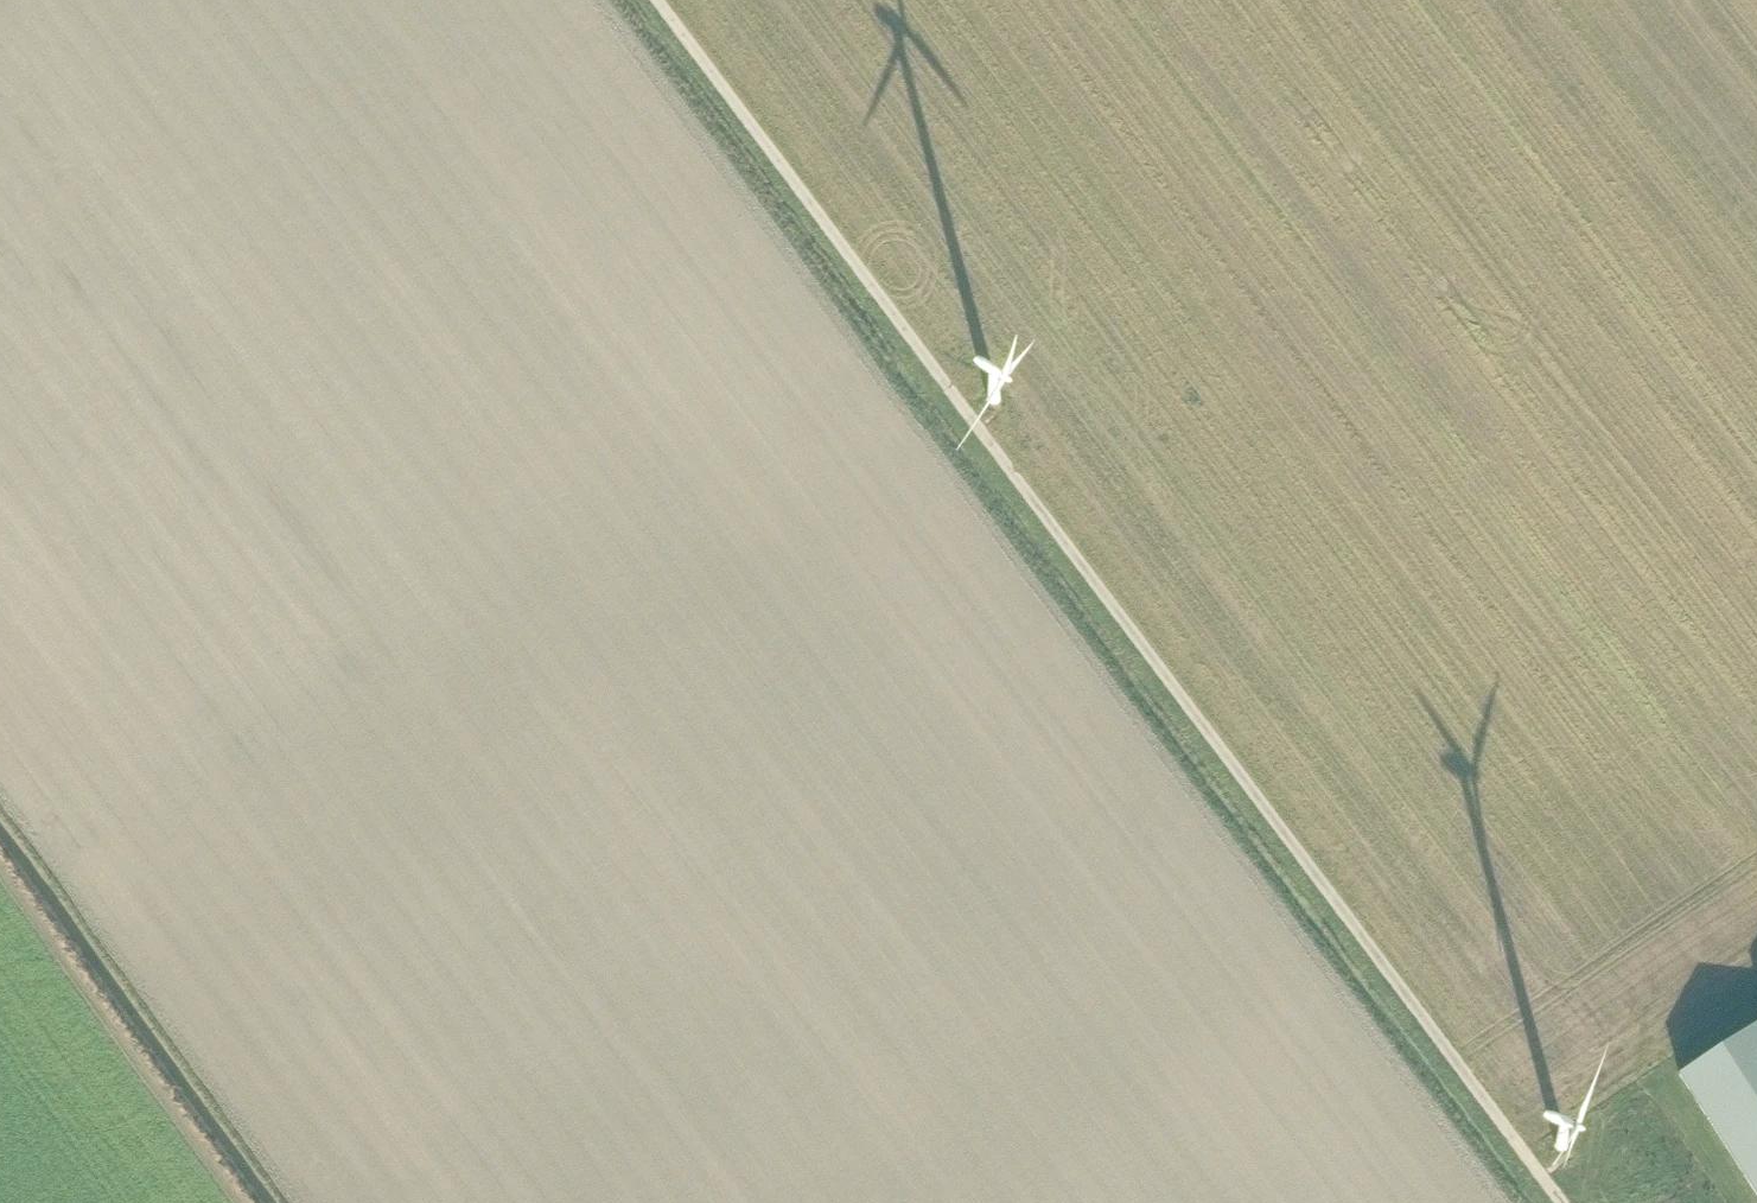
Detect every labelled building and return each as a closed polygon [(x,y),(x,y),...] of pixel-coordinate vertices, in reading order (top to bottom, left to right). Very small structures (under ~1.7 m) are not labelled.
[(1679,1075),(1756,1196),(1756,1025),(1679,1075)]
